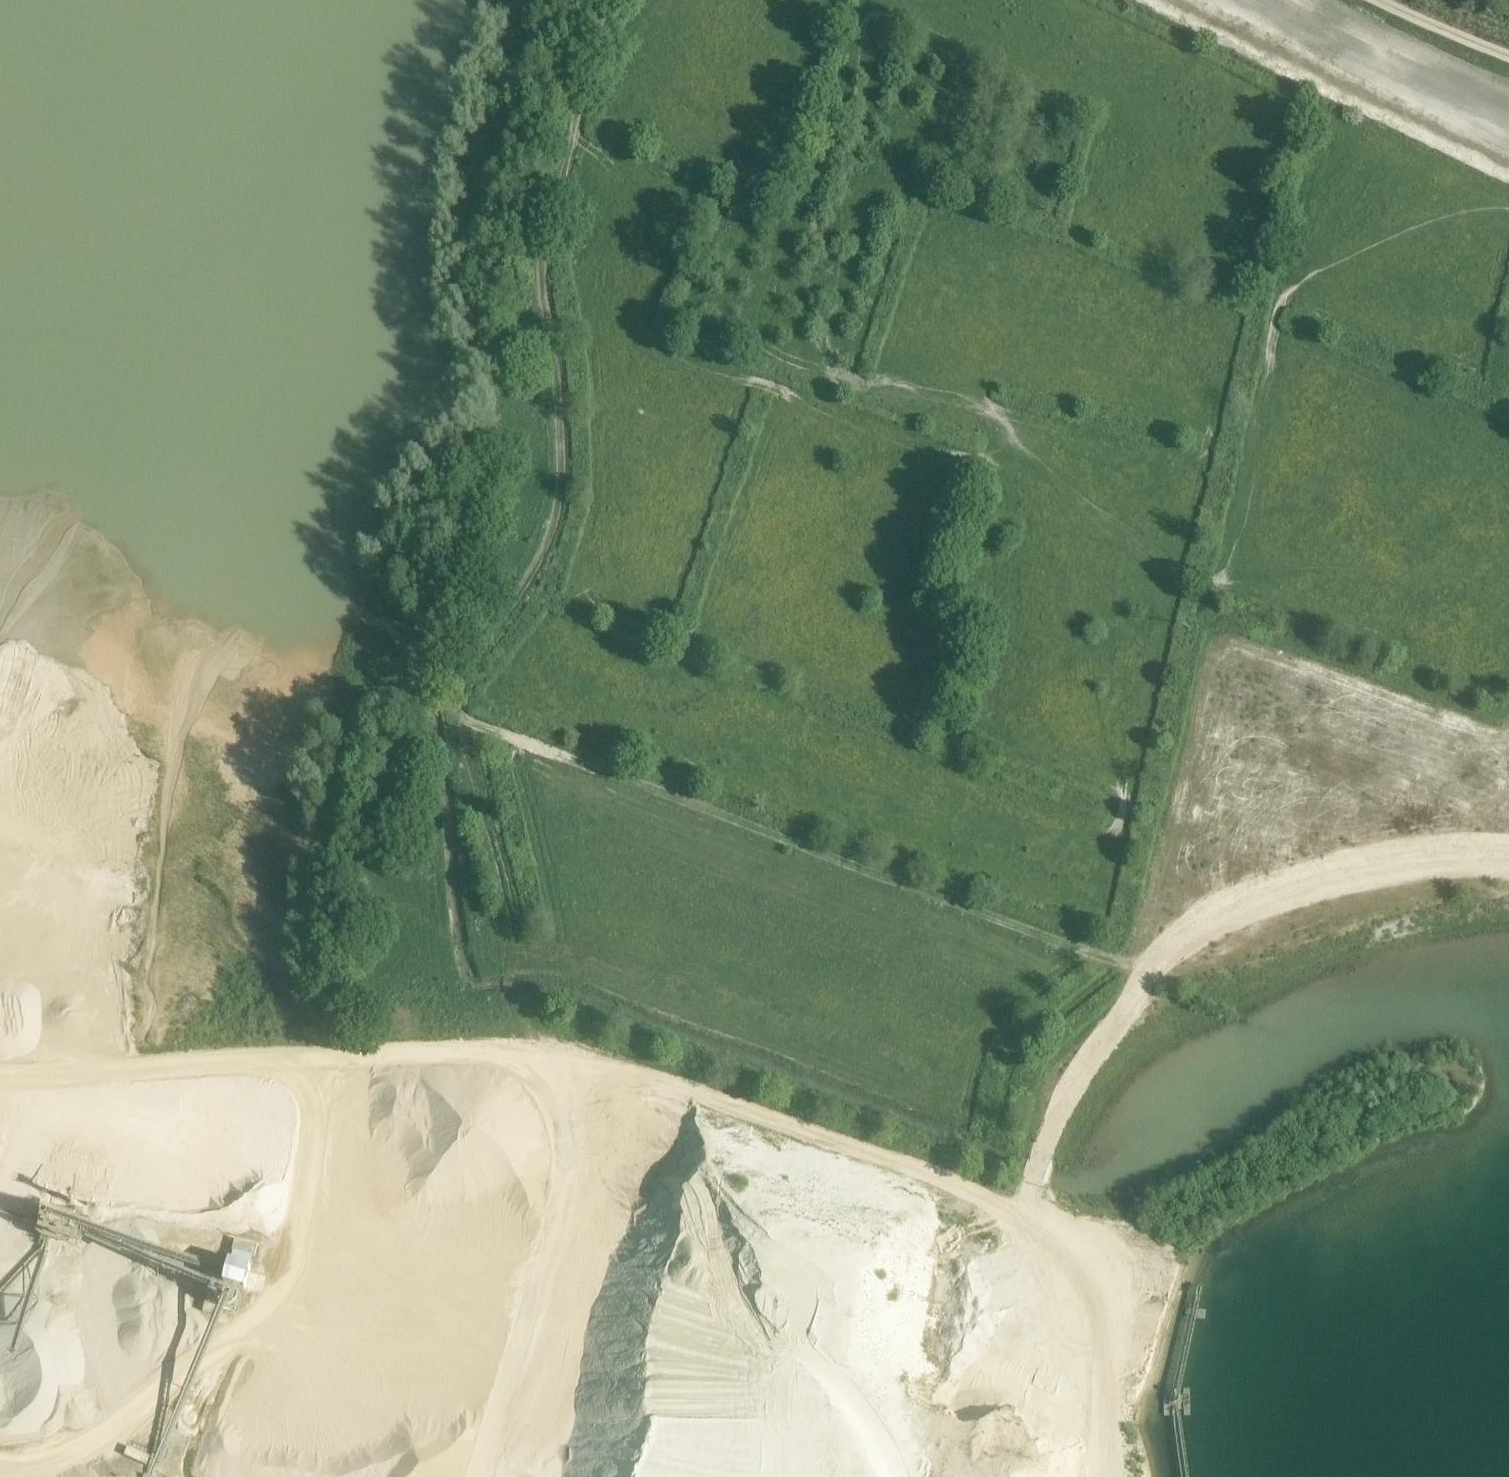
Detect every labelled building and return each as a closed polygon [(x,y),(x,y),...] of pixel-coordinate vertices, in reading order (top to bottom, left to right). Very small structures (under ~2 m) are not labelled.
[(254,1254),(258,1244),(243,1239),(240,1249),(254,1254)] [(250,1287),(255,1254),(233,1251),(228,1284),(250,1287)]
